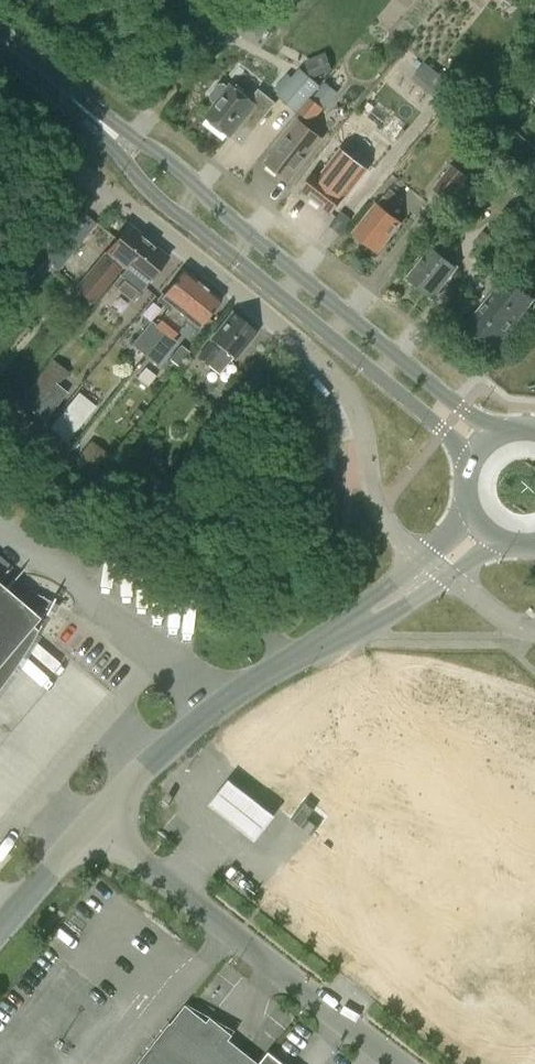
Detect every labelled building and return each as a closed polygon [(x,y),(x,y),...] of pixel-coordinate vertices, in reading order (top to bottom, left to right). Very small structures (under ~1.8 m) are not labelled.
[(310,58),(305,60),(312,77),(332,69),(325,52),(310,58)] [(445,102),(457,87),(436,69),(423,85),(445,102)] [(300,70),(277,97),(297,114),(319,86),(300,70)] [(216,106),(207,118),(230,137),(246,117),(258,127),(276,104),(259,90),(250,101),(232,87),(229,90),(224,86),(219,86),(211,97),(211,102),(216,106)] [(298,113),(312,124),(324,110),(310,99),(298,113)] [(264,162),(288,181),(321,139),(298,120),(264,162)] [(432,191),(449,204),(468,178),(452,165),(432,191)] [(314,175),(301,191),(308,196),(307,198),(322,210),(324,209),(331,214),(343,198),(337,193),(346,181),(329,168),(320,180),(314,175)] [(383,197),(353,234),(363,242),(364,246),(370,251),(374,250),(376,253),(399,225),(389,217),(397,208),(383,197)] [(90,302),(121,265),(124,268),(148,239),(128,223),(113,241),(74,289),(90,302)] [(472,257),(486,268),(507,241),(494,230),(489,236),(479,228),(470,240),(480,247),(472,257)] [(68,230),(44,262),(56,272),(80,240),(68,230)] [(446,260),(455,249),(442,238),(408,279),(432,298),(456,268),(446,260)] [(121,279),(115,287),(131,301),(168,255),(148,239),(124,268),(117,276),(121,279)] [(133,345),(145,354),(200,286),(193,280),(193,277),(189,274),(185,275),(181,271),(161,295),(172,305),(155,325),(151,322),(133,345)] [(466,327),(495,349),(533,300),(504,278),(466,327)] [(207,292),(200,286),(145,354),(157,364),(175,342),(171,338),(188,318),(198,326),(219,302),(215,298),(215,295),(211,291),(207,292)] [(234,311),(197,357),(216,372),(229,356),(233,358),(255,331),(240,319),(242,318),(234,311)] [(52,362),(19,403),(34,415),(47,426),(70,397),(57,386),(67,374),(52,362)] [(83,392),(54,427),(70,440),(98,404),(83,392)] [(104,458),(87,445),(74,462),(91,475),(104,458)] [(31,627),(32,626),(38,618),(0,586),(0,663),(31,627)] [(401,673),(393,683),(406,695),(415,685),(401,673)] [(275,809),(227,772),(208,796),(256,833),(275,809)] [(242,1050),(186,1006),(170,1026),(169,1025),(160,1037),(138,1063),(259,1063),(242,1050)] [(269,1054),(261,1063),(282,1063),(269,1054)]
